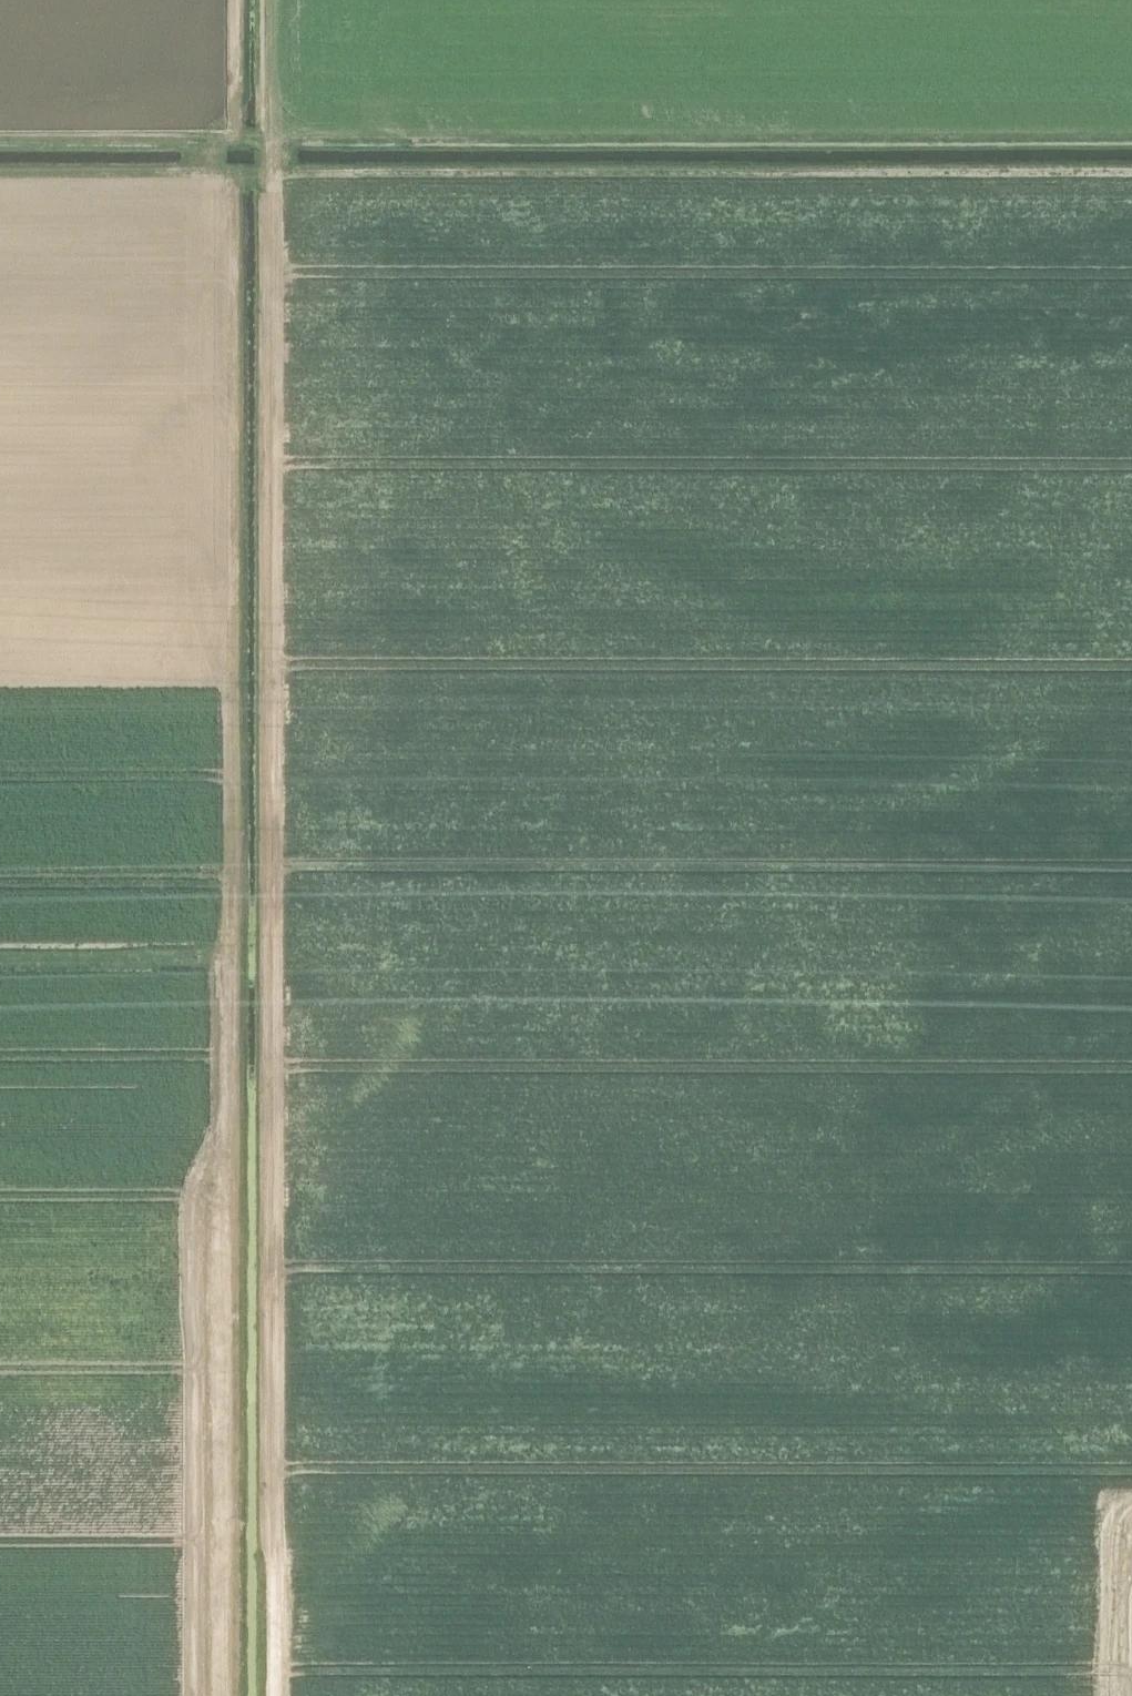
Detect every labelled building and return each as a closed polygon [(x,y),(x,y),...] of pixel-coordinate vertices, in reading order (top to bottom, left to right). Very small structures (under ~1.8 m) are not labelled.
[(296,448),(307,448),(308,429),(296,428),(296,448)]
